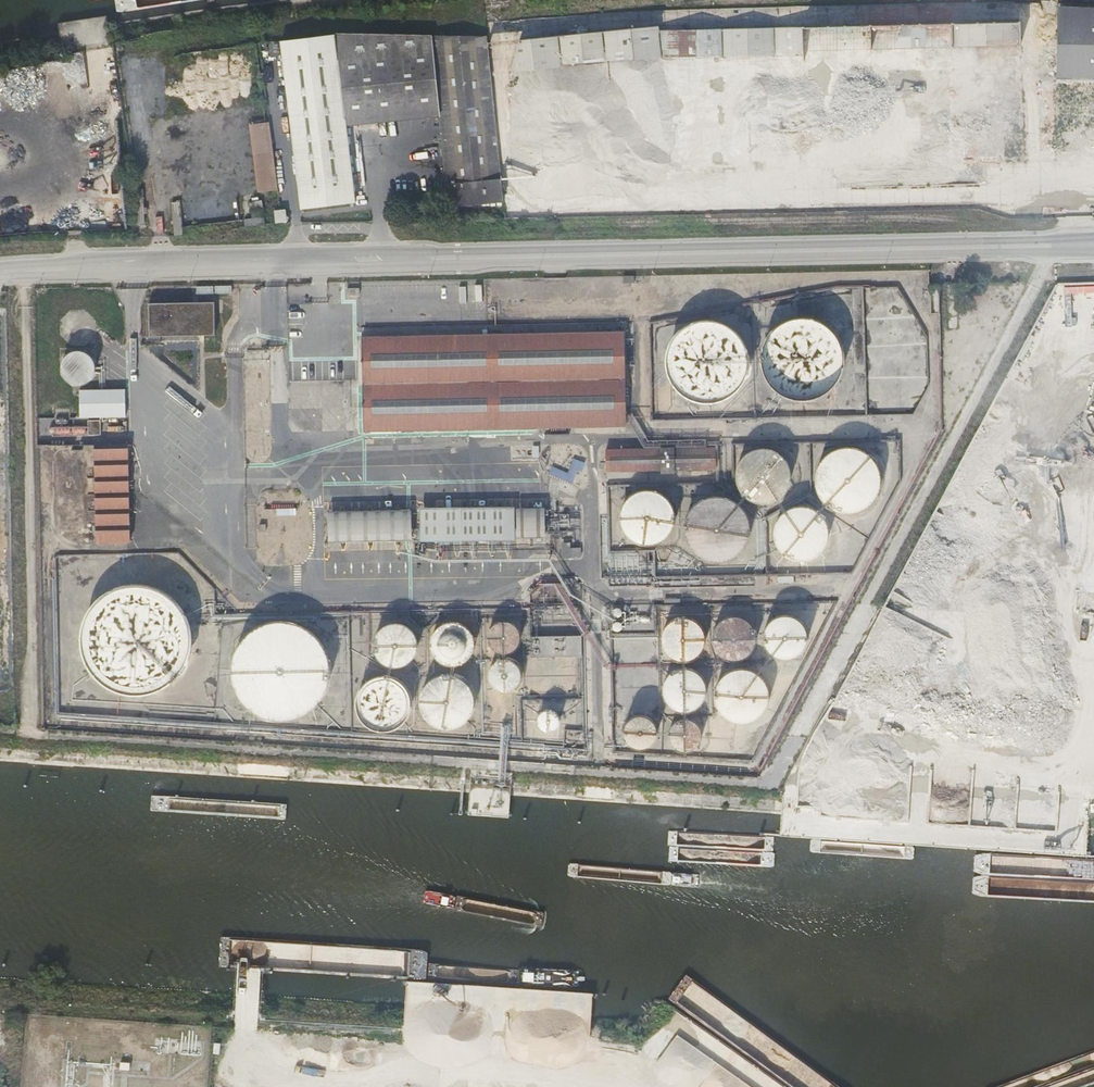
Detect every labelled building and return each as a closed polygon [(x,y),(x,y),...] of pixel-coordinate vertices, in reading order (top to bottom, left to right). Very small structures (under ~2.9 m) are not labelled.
[(1093,146),(1093,9),(1056,9),(1053,145),(1093,146)] [(658,29),(519,33),(507,78),(508,122),(528,172),(532,174),(585,172),(585,190),(600,190),(599,171),(615,170),(619,169),(634,168),(635,180),(652,180),(652,166),(890,160),(896,161),(897,186),(931,185),(931,161),(970,160),(981,156),(994,159),(1022,159),(1021,135),(1020,131),(1017,19),(658,29)] [(488,41),(502,39),(501,30),(487,32),(488,41)] [(445,207),(501,201),(498,177),(484,35),(429,34),(332,34),(278,41),(298,207),(353,201),(345,138),(343,124),(342,117),(436,108),(437,116),(445,207)] [(343,124),(437,116),(436,108),(342,117),(343,124)] [(268,121),(248,124),(256,192),(277,189),(268,121)] [(514,193),(504,192),(503,215),(513,215),(514,193)] [(209,194),(192,195),(192,202),(186,202),(187,213),(195,213),(195,225),(210,224),(209,194)] [(1044,201),(1044,213),(1053,213),(1053,201),(1044,201)] [(273,210),(275,223),(287,222),(285,209),(273,210)] [(938,313),(938,285),(930,285),(928,285),(929,313),(938,313)] [(213,335),(212,302),(146,303),(147,336),(213,335)] [(806,316),(799,316),(796,316),(789,317),(782,319),(775,323),(770,328),(767,330),(763,336),(760,343),(758,350),(757,357),(758,364),(760,371),(763,378),(767,384),(772,389),(778,393),(784,396),(791,398),(798,399),(806,398),(813,396),(819,393),(825,389),(830,384),(835,378),(838,372),(840,365),(840,358),(840,351),(838,344),(835,337),(831,331),(826,326),(820,322),(813,318),(806,316)] [(712,321),(705,321),(702,321),(695,322),(688,324),(682,328),(676,332),(674,335),(669,341),(666,347),(665,354),(664,361),(664,368),(666,375),(669,382),(673,387),(678,392),(684,397),(690,400),(697,402),(704,402),(712,402),(718,400),(725,397),(731,393),(736,388),(740,382),(743,376),(745,369),(746,362),(745,355),(743,348),(740,342),(736,336),(731,331),(726,326),(719,323),(712,321)] [(360,379),(361,418),(361,430),(621,424),(620,330),(359,335),(359,348),(360,379)] [(628,333),(626,333),(624,333),(623,334),(623,335),(622,337),(622,338),(624,340),(625,340),(626,341),(627,340),(629,339),(630,338),(630,337),(630,335),(629,334),(628,333)] [(73,385),(80,386),(87,385),(92,381),(96,375),(97,368),(96,361),(92,356),(86,352),(79,351),(72,353),(67,357),(63,363),(62,369),(63,376),(68,382),(73,385)] [(81,419),(127,418),(126,389),(80,390),(81,419)] [(100,434),(99,419),(87,420),(87,434),(100,434)] [(126,443),(92,443),(94,541),(128,540),(126,443)] [(714,445),(603,449),(604,472),(714,469),(714,445)] [(851,447),(845,446),(842,446),(837,447),(831,449),(826,452),(821,455),(819,458),(816,462),(813,468),(812,473),(811,479),(812,485),(813,490),(816,496),(819,500),(823,504),(828,508),(833,510),(839,512),(844,513),(850,512),(856,511),(861,508),(866,505),(870,501),(873,496),(876,491),(877,485),(878,480),(878,474),(876,468),(874,463),(870,458),(866,454),(862,451),(856,448),(851,447)] [(765,448),(760,447),(758,447),(753,448),(748,449),(744,452),(741,455),(736,461),(734,465),(733,469),(732,474),(733,479),(734,483),(736,488),(739,492),(742,495),(746,498),(750,500),(755,501),(759,502),(764,501),(769,500),(773,498),(777,495),(780,492),(783,488),(785,484),(786,479),(787,475),(787,470),(785,465),(783,461),(781,457),(777,454),(774,451),(769,449),(765,448)] [(568,472),(552,467),(549,474),(572,483),(581,460),(574,458),(568,472)] [(648,489),(643,489),(641,489),(636,490),(631,491),(627,494),(624,497),(619,502),(617,507),(616,511),(615,516),(616,521),(617,525),(619,530),(622,534),(625,537),(629,540),(633,542),(638,543),(643,544),(647,543),(652,542),(656,540),(660,537),(664,534),(666,530),(668,526),(670,521),(670,516),(670,512),(669,507),(667,503),(664,499),(661,495),(657,493),(652,491),(648,489)] [(720,496),(714,496),(711,496),(706,497),(700,498),(695,501),(691,505),(688,507),(685,512),(683,517),(681,523),(681,529),(681,534),(682,540),(685,545),(688,550),(692,554),(697,557),(702,560),(708,562),(714,562),(719,562),(725,560),(730,558),(735,554),(739,550),(742,546),(745,541),(747,535),(747,529),(747,524),(745,518),(743,513),(740,508),(735,504),(731,500),(725,498),(720,496)] [(802,505),(798,505),(795,505),(791,506),(786,507),(782,510),(778,513),(773,519),(771,523),(770,528),(770,532),(770,537),(771,542),(773,546),(776,550),(779,554),(783,556),(788,559),(792,560),(797,560),(802,560),(807,559),(811,557),(815,554),(819,551),(821,547),(823,542),(825,538),(825,533),(825,528),(824,523),(822,519),(819,515),(815,512),(811,509),(807,506),(802,505)] [(458,540),(458,538),(475,538),(505,538),(506,507),(458,507),(458,506),(417,506),(417,540),(458,540)] [(542,507),(514,507),(514,536),(542,537),(542,507)] [(409,508),(326,511),(327,540),(410,538),(409,508)] [(560,557),(577,556),(578,555),(578,546),(568,546),(568,541),(559,541),(560,557)] [(145,587),(136,586),(131,586),(122,588),(112,591),(104,596),(96,602),(93,606),(87,614),(83,622),(81,631),(80,641),(81,650),(83,660),(87,668),(92,676),(99,683),(107,689),(116,693),(125,696),(135,697),(144,696),(154,693),(162,689),(170,684),(177,677),(183,669),(187,661),(189,651),(190,642),(189,633),(187,623),(183,614),(178,606),(171,600),(163,594),(154,590),(145,587)] [(735,615),(731,614),(729,614),(725,615),(722,616),(718,618),(714,622),(712,625),(710,629),(709,633),(709,637),(709,640),(710,644),(711,648),(714,651),(716,654),(720,656),(723,658),(727,659),(731,659),(735,659),(738,658),(742,656),(745,654),(748,651),(750,648),(752,645),(753,641),(753,637),(753,633),(752,629),(750,626),(748,623),(745,620),(742,617),(739,616),(735,615)] [(787,614),(783,614),(781,614),(777,615),(774,616),(770,618),(767,620),(764,625),(762,628),(761,632),(761,636),(761,639),(762,643),(764,646),(766,650),(769,652),(772,655),(775,656),(779,657),(783,658),(786,657),(790,656),(793,655),(797,653),(799,650),(802,647),(803,643),(804,640),(805,636),(804,632),(803,629),(802,625),(800,622),(797,619),(794,617),(790,615),(787,614)] [(685,617),(681,616),(679,616),(675,617),(671,618),(668,620),(665,623),(662,627),(660,631),(659,634),(659,638),(659,642),(660,646),(661,649),(663,652),(666,655),(669,657),(673,659),(677,660),(680,660),(684,660),(688,659),(691,658),(695,655),(697,653),(700,650),(701,646),(702,642),(703,639),(702,635),(701,631),(700,628),(698,624),(695,622),(692,619),(688,618),(685,617)] [(287,620),(278,619),(274,619),(265,621),(257,624),(249,628),(242,633),(239,637),(234,644),(230,652),(228,660),(227,669),(228,677),(230,686),(234,694),(239,701),(245,708),(252,713),(260,717),(268,719),(277,720),(285,719),(294,717),(302,713),(309,708),(316,702),(321,695),(325,687),(327,679),(328,670),(327,661),(325,653),(321,645),(316,638),(310,631),(303,626),(295,622),(287,620)] [(504,619),(501,619),(500,619),(497,620),(494,621),(492,622),(489,624),(487,627),(485,630),(485,633),(484,636),(485,639),(485,642),(487,644),(488,647),(490,649),(493,651),(495,652),(498,653),(501,653),(504,653),(507,652),(510,651),(512,649),(514,647),(516,645),(517,642),(518,639),(518,636),(518,633),(517,630),(516,628),(514,625),(512,623),(510,621),(507,620),(504,619)] [(397,620),(393,620),(391,620),(387,620),(383,622),(379,624),(376,627),(372,632),(370,635),(369,639),(368,643),(369,648),(370,652),(372,655),(374,659),(377,662),(380,664),(384,666),(388,667),(392,668),(396,667),(400,666),(404,664),(408,662),(411,659),(413,656),(415,652),(416,648),(416,644),(416,640),(415,636),(413,632),(411,628),(408,626),(404,623),(401,621),(397,620)] [(453,621),(450,620),(448,621),(444,621),(440,622),(437,624),(433,628),(431,631),(429,634),(428,638),(428,642),(428,645),(429,649),(431,653),(433,656),(435,658),(438,661),(442,662),(445,663),(449,664),(453,663),(456,662),(460,661),(463,659),(466,656),(468,653),(470,650),(471,646),(471,642),(471,639),(470,635),(468,631),(466,628),(463,626),(460,624),(457,622),(453,621)] [(531,659),(582,657),(582,636),(531,637),(531,659)] [(505,658),(502,658),(501,658),(498,658),(495,659),(492,661),(489,664),(486,668),(485,671),(485,674),(485,677),(486,680),(487,682),(489,685),(491,687),(493,688),(496,690),(499,690),(502,691),(504,690),(507,690),(510,689),(512,687),(514,685),(516,683),(517,680),(518,677),(518,674),(517,669),(516,666),(512,662),(510,660),(508,659),(505,658)] [(685,667),(682,666),(680,666),(676,667),(672,668),(669,670),(665,674),(662,677),(661,681),(660,684),(659,688),(660,692),(661,695),(662,699),(664,702),(667,705),(670,707),(674,709),(677,710),(681,710),(685,710),(689,709),(692,707),(695,705),(698,702),(700,699),(702,696),(703,692),(703,688),(703,685),(702,681),(700,678),(698,674),(696,672),(693,669),(689,668),(685,667)] [(744,666),(739,666),(737,666),(732,666),(727,668),(723,670),(718,675),(715,679),(713,684),(711,688),(711,693),(711,698),(713,703),(715,707),(717,711),(721,715),(725,717),(729,719),(734,721),(739,721),(743,721),(748,720),(752,718),(756,715),(760,712),(763,708),(765,703),(766,699),(767,694),(766,689),(765,684),(763,680),(760,676),(757,672),(753,670),(749,667),(744,666)] [(449,673),(444,672),(441,672),(437,673),(432,675),(428,677),(424,680),(422,682),(419,686),(417,691),(416,695),(415,700),(416,705),(417,710),(419,714),(422,718),(425,722),(429,725),(434,727),(438,728),(443,729),(448,728),(453,727),(457,725),(461,722),(465,719),(468,715),(470,710),(471,706),(471,701),(471,696),(470,691),(468,687),(465,683),(462,679),(458,676),(453,674),(449,673)] [(385,675),(380,674),(378,674),(373,675),(369,677),(364,679),(361,682),(356,688),(354,692),(353,697),(352,702),(353,706),(354,711),(356,715),(359,719),(362,723),(366,726),(370,728),(375,729),(380,730),(385,729),(389,728),(394,726),(398,723),(401,720),(404,716),(406,712),(407,707),(408,702),(407,697),(406,693),(404,688),(402,684),(398,681),(394,678),(390,676),(385,675)] [(549,709),(545,709),(544,709),(541,710),(537,713),(536,714),(534,718),(534,721),(535,723),(536,725),(538,728),(540,729),(543,730),(547,730),(551,729),(553,727),(554,725),(556,722),(556,718),(555,714),(554,713),(552,711),(549,709)] [(640,714),(637,713),(636,714),(633,714),(630,715),(628,716),(625,718),(623,722),(621,725),(620,730),(621,733),(621,736),(622,739),(624,741),(626,743),(629,745),(631,746),(634,747),(637,747),(640,747),(643,746),(646,745),(650,741),(652,739),(653,736),(654,731),(654,728),(653,725),(652,722),(650,720),(648,718),(646,716),(643,715),(640,714)] [(685,718),(682,717),(681,718),(678,718),(675,719),(673,720),(670,722),(668,726),(666,728),(666,731),(666,734),(666,740),(669,745),(671,747),(674,748),(676,750),(679,750),(682,751),(685,750),(688,750),(690,749),(693,747),(695,745),(696,742),(698,740),(698,737),(699,734),(698,729),(695,724),(693,721),(688,719),(685,718)]
